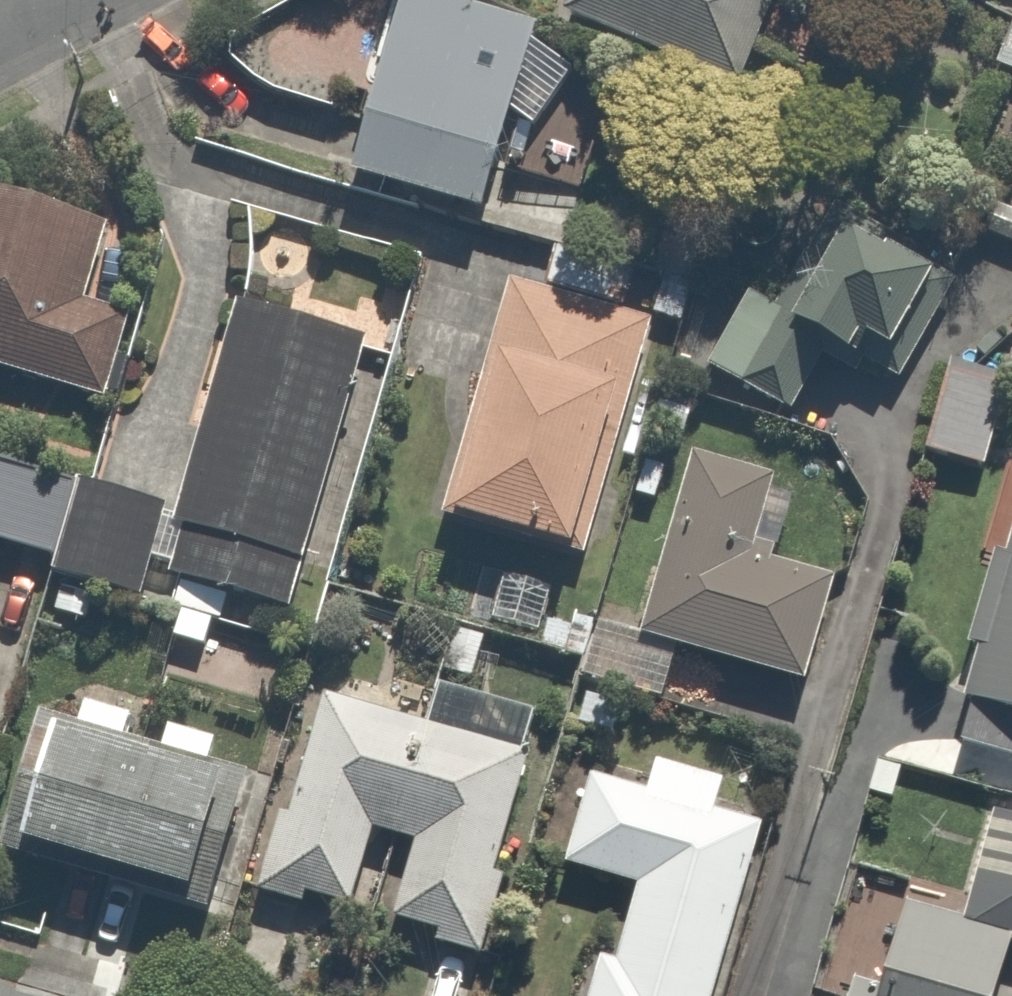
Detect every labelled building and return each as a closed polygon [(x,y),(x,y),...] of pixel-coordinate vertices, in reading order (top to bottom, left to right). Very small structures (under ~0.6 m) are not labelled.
[(434,0),(381,0),(324,156),(450,202),(512,29),(434,0)] [(547,14),(727,84),(760,0),(552,0),(547,14)] [(94,396),(115,317),(71,305),(97,208),(0,182),(0,371),(94,396)] [(778,310),(743,289),(700,362),(773,405),(811,341),(834,355),(848,331),(874,346),(921,265),(835,214),(778,310)] [(638,322),(496,280),(430,501),(572,544),(638,322)] [(350,350),(224,308),(156,510),(177,517),(160,569),(264,604),(350,350)] [(998,386),(932,377),(922,451),(988,460),(998,386)] [(755,478),(675,455),(627,630),(786,675),(814,577),(733,555),(755,478)] [(0,463),(0,534),(40,544),(35,568),(119,589),(141,498),(0,463)] [(1011,492),(957,690),(1011,705),(1011,492)] [(462,949),(518,746),(501,742),(509,713),(415,687),(407,716),(312,690),(279,812),(263,807),(241,889),(290,903),(294,890),(343,904),(366,822),(404,833),(383,909),(424,920),(419,937),(462,949)] [(150,725),(143,751),(112,742),(120,711),(72,698),(64,730),(25,720),(0,817),(0,839),(211,894),(242,776),(205,767),(212,741),(150,725)] [(570,770),(548,856),(622,875),(601,957),(582,953),(571,995),(709,995),(754,820),(710,809),(717,780),(644,762),(638,788),(570,770)] [(889,899),(859,995),(980,995),(994,950),(1011,955),(1011,821),(979,811),(948,916),(889,899)]
